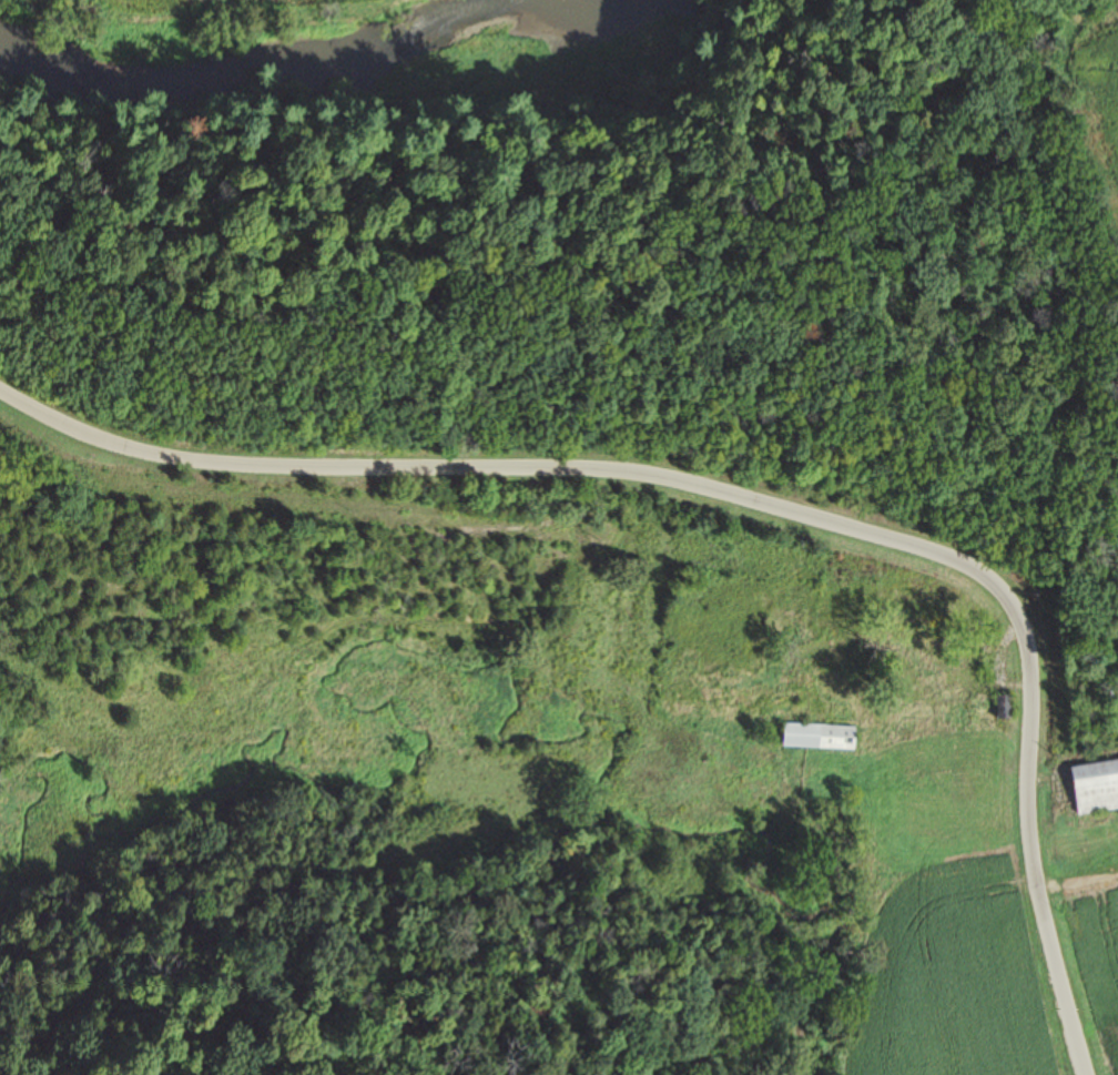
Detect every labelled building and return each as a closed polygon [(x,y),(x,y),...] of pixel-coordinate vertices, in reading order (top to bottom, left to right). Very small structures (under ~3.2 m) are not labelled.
[(1117,646),(1117,636),(1105,636),(1105,646),(1117,646)] [(996,695),(996,718),(1010,718),(1010,695),(996,695)] [(854,749),(855,725),(783,723),(782,746),(854,749)] [(902,742),(902,750),(924,750),(924,742),(902,742)] [(1076,813),(1117,809),(1117,760),(1071,765),(1076,813)]
